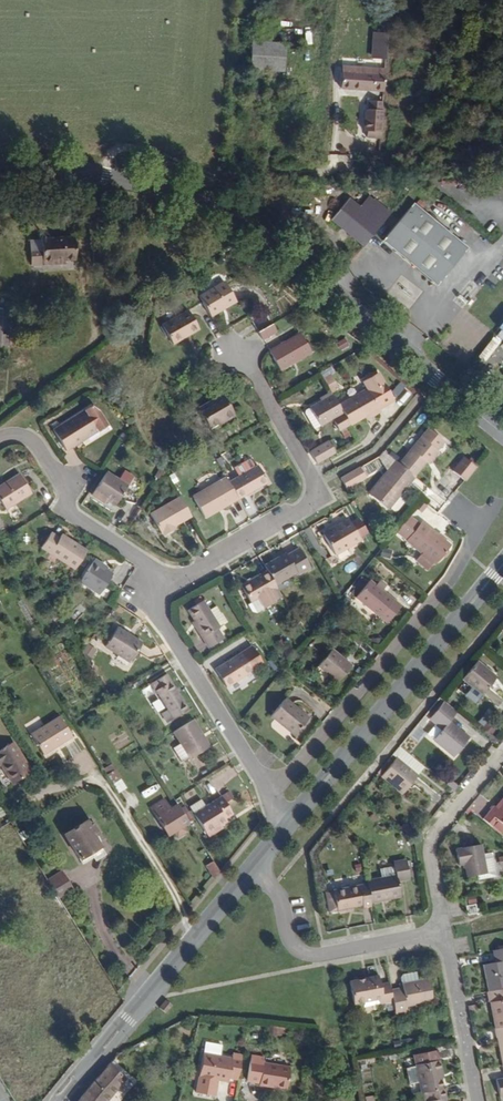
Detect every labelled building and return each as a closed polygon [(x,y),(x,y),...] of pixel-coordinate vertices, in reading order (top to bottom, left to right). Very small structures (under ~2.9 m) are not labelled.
[(286,15),(300,16),(300,0),(286,0),(286,15)] [(251,68),(268,70),(270,42),(271,33),(254,32),(254,41),(253,41),(251,68)] [(371,57),(385,57),(386,33),(372,32),(371,57)] [(270,42),(268,70),(285,71),(287,43),(270,42)] [(384,89),(385,73),(342,71),(341,87),(384,89)] [(368,136),(382,137),(383,109),(371,108),(366,108),(364,130),(368,130),(368,136)] [(455,177),(439,178),(440,188),(456,187),(455,177)] [(329,219),(362,247),(389,213),(368,195),(359,205),(347,197),(329,219)] [(466,245),(412,201),(382,241),(436,284),(466,245)] [(82,267),(77,244),(34,254),(39,279),(70,272),(70,270),(82,267)] [(228,283),(200,298),(211,319),(239,303),(228,283)] [(199,330),(189,312),(163,327),(175,345),(199,330)] [(4,317),(0,317),(0,344),(9,344),(9,333),(4,333),(4,317)] [(274,334),(270,326),(258,334),(263,341),(274,334)] [(300,335),(269,353),(280,371),(310,353),(300,335)] [(469,335),(465,340),(476,348),(479,343),(469,335)] [(344,339),(334,343),(338,351),(347,347),(344,339)] [(365,390),(338,406),(349,426),(364,417),(376,410),(390,400),(375,374),(361,382),(365,390)] [(324,377),(329,392),(336,390),(331,375),(324,377)] [(217,387),(214,389),(211,392),(214,399),(222,395),(217,387)] [(338,406),(330,394),(326,396),(327,401),(323,403),(306,413),(315,429),(332,420),(340,432),(349,426),(338,406)] [(222,395),(214,399),(199,408),(210,428),(233,414),(222,395)] [(97,431),(99,433),(107,428),(99,415),(91,409),(54,432),(67,453),(84,442),(83,440),(97,431)] [(378,412),(376,410),(364,417),(365,420),(378,412)] [(399,464),(414,476),(427,461),(429,463),(438,452),(437,450),(443,442),(427,429),(399,464)] [(84,442),(99,433),(97,431),(83,440),(84,442)] [(316,465),(328,457),(337,453),(331,442),(310,454),(316,465)] [(398,458),(387,449),(385,452),(395,461),(398,458)] [(452,472),(464,481),(475,467),(463,458),(452,472)] [(230,483),(239,500),(268,483),(259,466),(256,468),(252,461),(249,460),(234,469),(240,478),(230,483)] [(389,507),(414,476),(399,464),(395,461),(371,493),(389,507)] [(340,479),(346,488),(365,477),(360,467),(340,479)] [(91,499),(98,503),(100,500),(105,503),(114,509),(133,479),(123,473),(117,482),(106,475),(91,499)] [(21,474),(0,486),(0,498),(8,510),(32,494),(21,474)] [(230,483),(227,477),(193,497),(205,518),(239,500),(230,483)] [(415,491),(439,509),(444,502),(421,484),(415,491)] [(191,518),(180,499),(151,516),(162,535),(165,534),(165,537),(176,530),(175,527),(191,518)] [(421,514),(427,506),(421,501),(415,509),(421,514)] [(407,518),(393,534),(420,553),(415,561),(426,570),(431,564),(434,565),(449,546),(419,523),(417,525),(407,518)] [(357,541),(347,521),(323,535),(334,554),(357,541)] [(43,547),(76,567),(87,550),(63,534),(61,537),(53,531),(43,547)] [(265,566),(268,572),(276,586),(298,573),(299,577),(312,569),(301,551),(288,558),(286,554),(265,566)] [(94,559),(93,561),(103,567),(104,564),(94,559)] [(103,567),(93,561),(80,581),(98,593),(111,573),(103,567)] [(346,574),(356,568),(353,561),(342,567),(346,574)] [(273,601),(282,596),(276,586),(268,572),(243,588),(251,603),(250,604),(255,611),(259,612),(273,603),(273,601)] [(376,585),(371,581),(356,597),(388,623),(398,610),(391,604),(394,599),(382,590),(386,585),(379,579),(376,585)] [(191,610),(196,620),(204,635),(202,636),(208,648),(223,639),(217,629),(226,624),(218,611),(211,614),(205,602),(191,610)] [(204,635),(196,620),(194,622),(202,636),(204,635)] [(140,643),(117,627),(105,647),(129,661),(140,643)] [(85,646),(80,654),(90,657),(93,652),(85,646)] [(265,663),(255,646),(218,669),(228,686),(265,663)] [(351,666),(332,650),(319,667),(338,682),(351,666)] [(474,661),(460,678),(470,686),(462,694),(473,702),(492,679),(486,674),(488,672),(474,661)] [(188,709),(171,681),(157,690),(169,710),(162,714),(167,722),(188,709)] [(308,719),(286,699),(272,716),(295,735),(308,719)] [(454,712),(441,701),(426,720),(434,726),(439,721),(443,725),(431,738),(452,756),(467,737),(447,721),(454,712)] [(208,746),(192,720),(174,732),(181,743),(174,747),(182,761),(189,756),(190,757),(208,746)] [(274,722),(270,727),(287,739),(290,734),(274,722)] [(72,746),(58,724),(31,743),(44,764),(72,746)] [(12,750),(0,758),(0,773),(12,791),(30,778),(12,750)] [(191,777),(198,773),(191,757),(183,761),(191,777)] [(423,768),(412,759),(405,768),(394,759),(379,776),(401,794),(423,768)] [(444,785),(452,791),(457,786),(449,779),(444,785)] [(197,819),(210,838),(224,830),(231,824),(229,822),(235,818),(224,801),(197,819)] [(497,811),(494,808),(485,819),(502,835),(502,803),(497,811)] [(160,829),(172,821),(166,810),(153,819),(160,829)] [(186,837),(195,832),(183,814),(172,821),(160,829),(171,847),(177,843),(186,837)] [(17,834),(9,820),(0,825),(0,833),(4,841),(17,834)] [(98,841),(87,825),(64,839),(81,868),(101,855),(98,849),(100,847),(97,842),(98,841)] [(224,830),(210,838),(211,840),(224,833),(224,830)] [(190,844),(186,837),(177,843),(181,850),(190,844)] [(476,843),(453,849),(455,866),(460,865),(462,877),(473,876),(474,880),(492,876),(487,852),(478,853),(476,843)] [(383,875),(367,879),(368,885),(372,905),(402,898),(399,881),(412,877),(408,859),(396,862),(397,865),(382,868),(383,875)] [(219,888),(226,881),(218,869),(210,874),(219,888)] [(50,889),(55,898),(59,904),(72,896),(67,888),(69,886),(65,880),(50,889)] [(360,910),(372,907),(372,905),(368,885),(326,894),(329,912),(360,907),(360,910)] [(468,917),(476,915),(474,903),(465,905),(468,917)] [(502,990),(502,949),(496,950),(498,963),(492,963),(481,966),(486,993),(502,990)] [(399,991),(388,994),(390,1004),(393,1016),(404,1013),(403,1008),(429,1003),(426,981),(415,983),(414,975),(400,978),(398,982),(399,991)] [(388,994),(386,984),(378,986),(376,977),(348,983),(352,1004),(376,1000),(380,998),(382,1006),(390,1004),(388,994)] [(486,993),(493,1030),(502,1028),(502,990),(486,993)] [(166,1014),(172,1006),(167,1002),(160,1010),(166,1014)] [(493,1030),(500,1067),(502,1066),(502,1028),(493,1030)] [(423,1100),(438,1100),(442,1100),(445,1100),(443,1090),(439,1091),(437,1081),(435,1073),(438,1072),(434,1052),(411,1058),(412,1067),(404,1069),(407,1084),(416,1083),(418,1095),(422,1095),(423,1100)] [(235,1079),(240,1057),(232,1056),(231,1061),(202,1055),(198,1076),(218,1080),(227,1082),(228,1078),(235,1079)] [(262,1058),(250,1055),(245,1080),(257,1083),(256,1084),(284,1090),(288,1068),(261,1063),(262,1058)] [(500,1067),(502,1080),(493,1082),(496,1098),(502,1097),(502,1066),(500,1067)] [(110,1069),(84,1100),(110,1100),(126,1081),(110,1069)] [(215,1095),(218,1080),(198,1076),(195,1091),(215,1095)]
